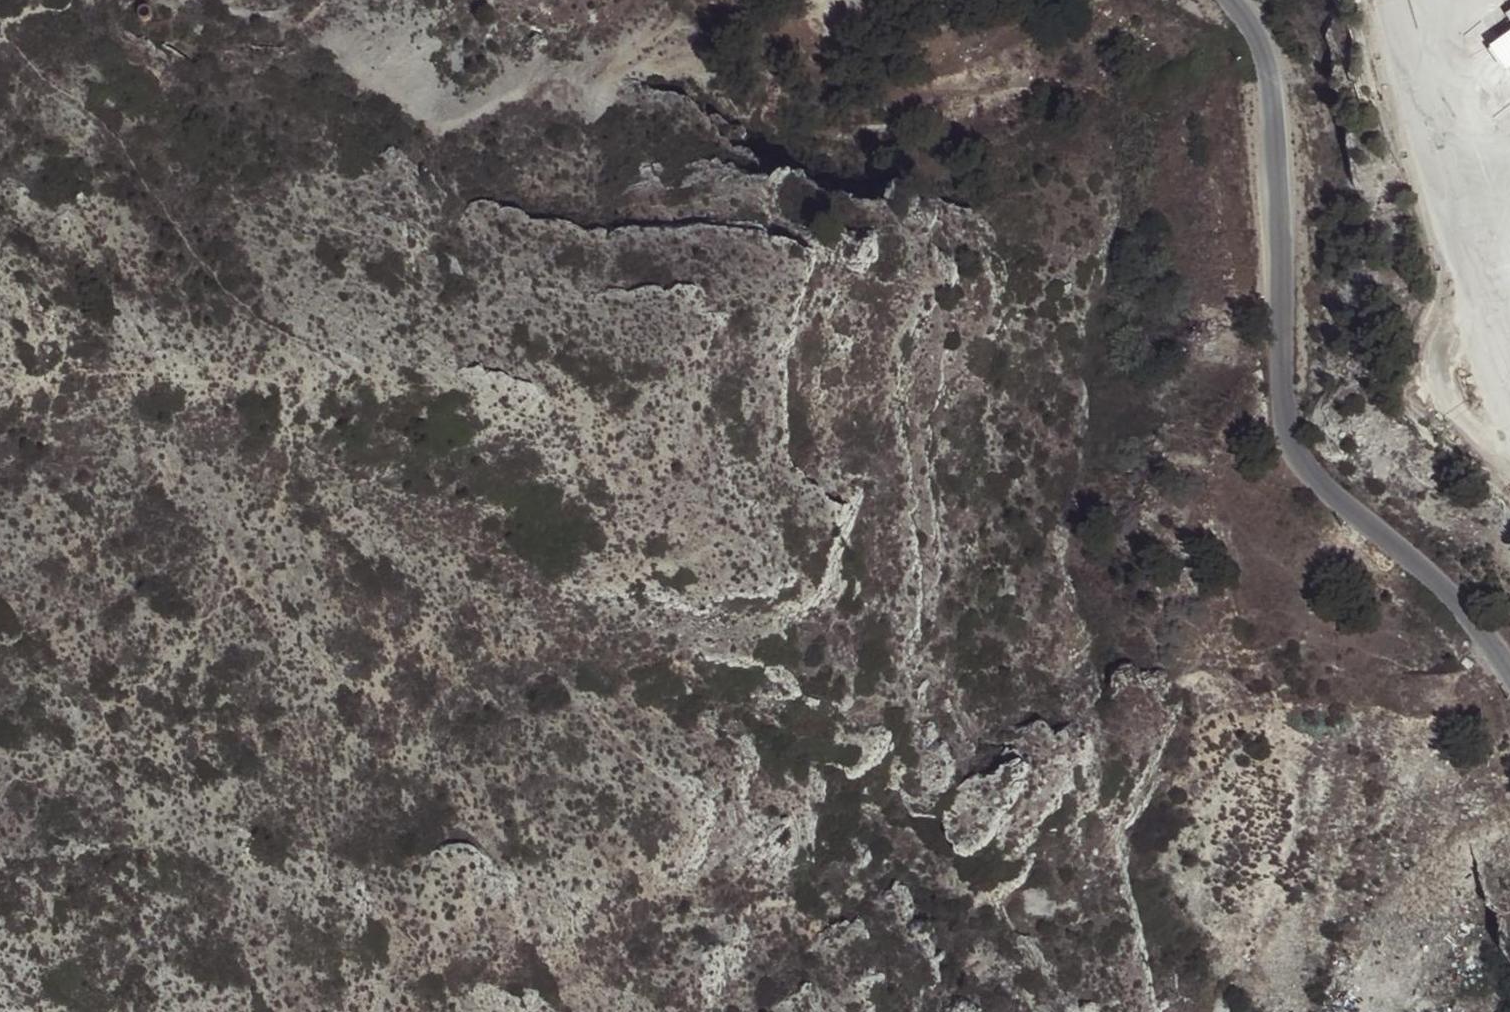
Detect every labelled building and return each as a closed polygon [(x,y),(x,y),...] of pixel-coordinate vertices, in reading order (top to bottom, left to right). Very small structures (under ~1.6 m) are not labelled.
[(1497,45),(1509,65),(1509,37),(1497,45)]
